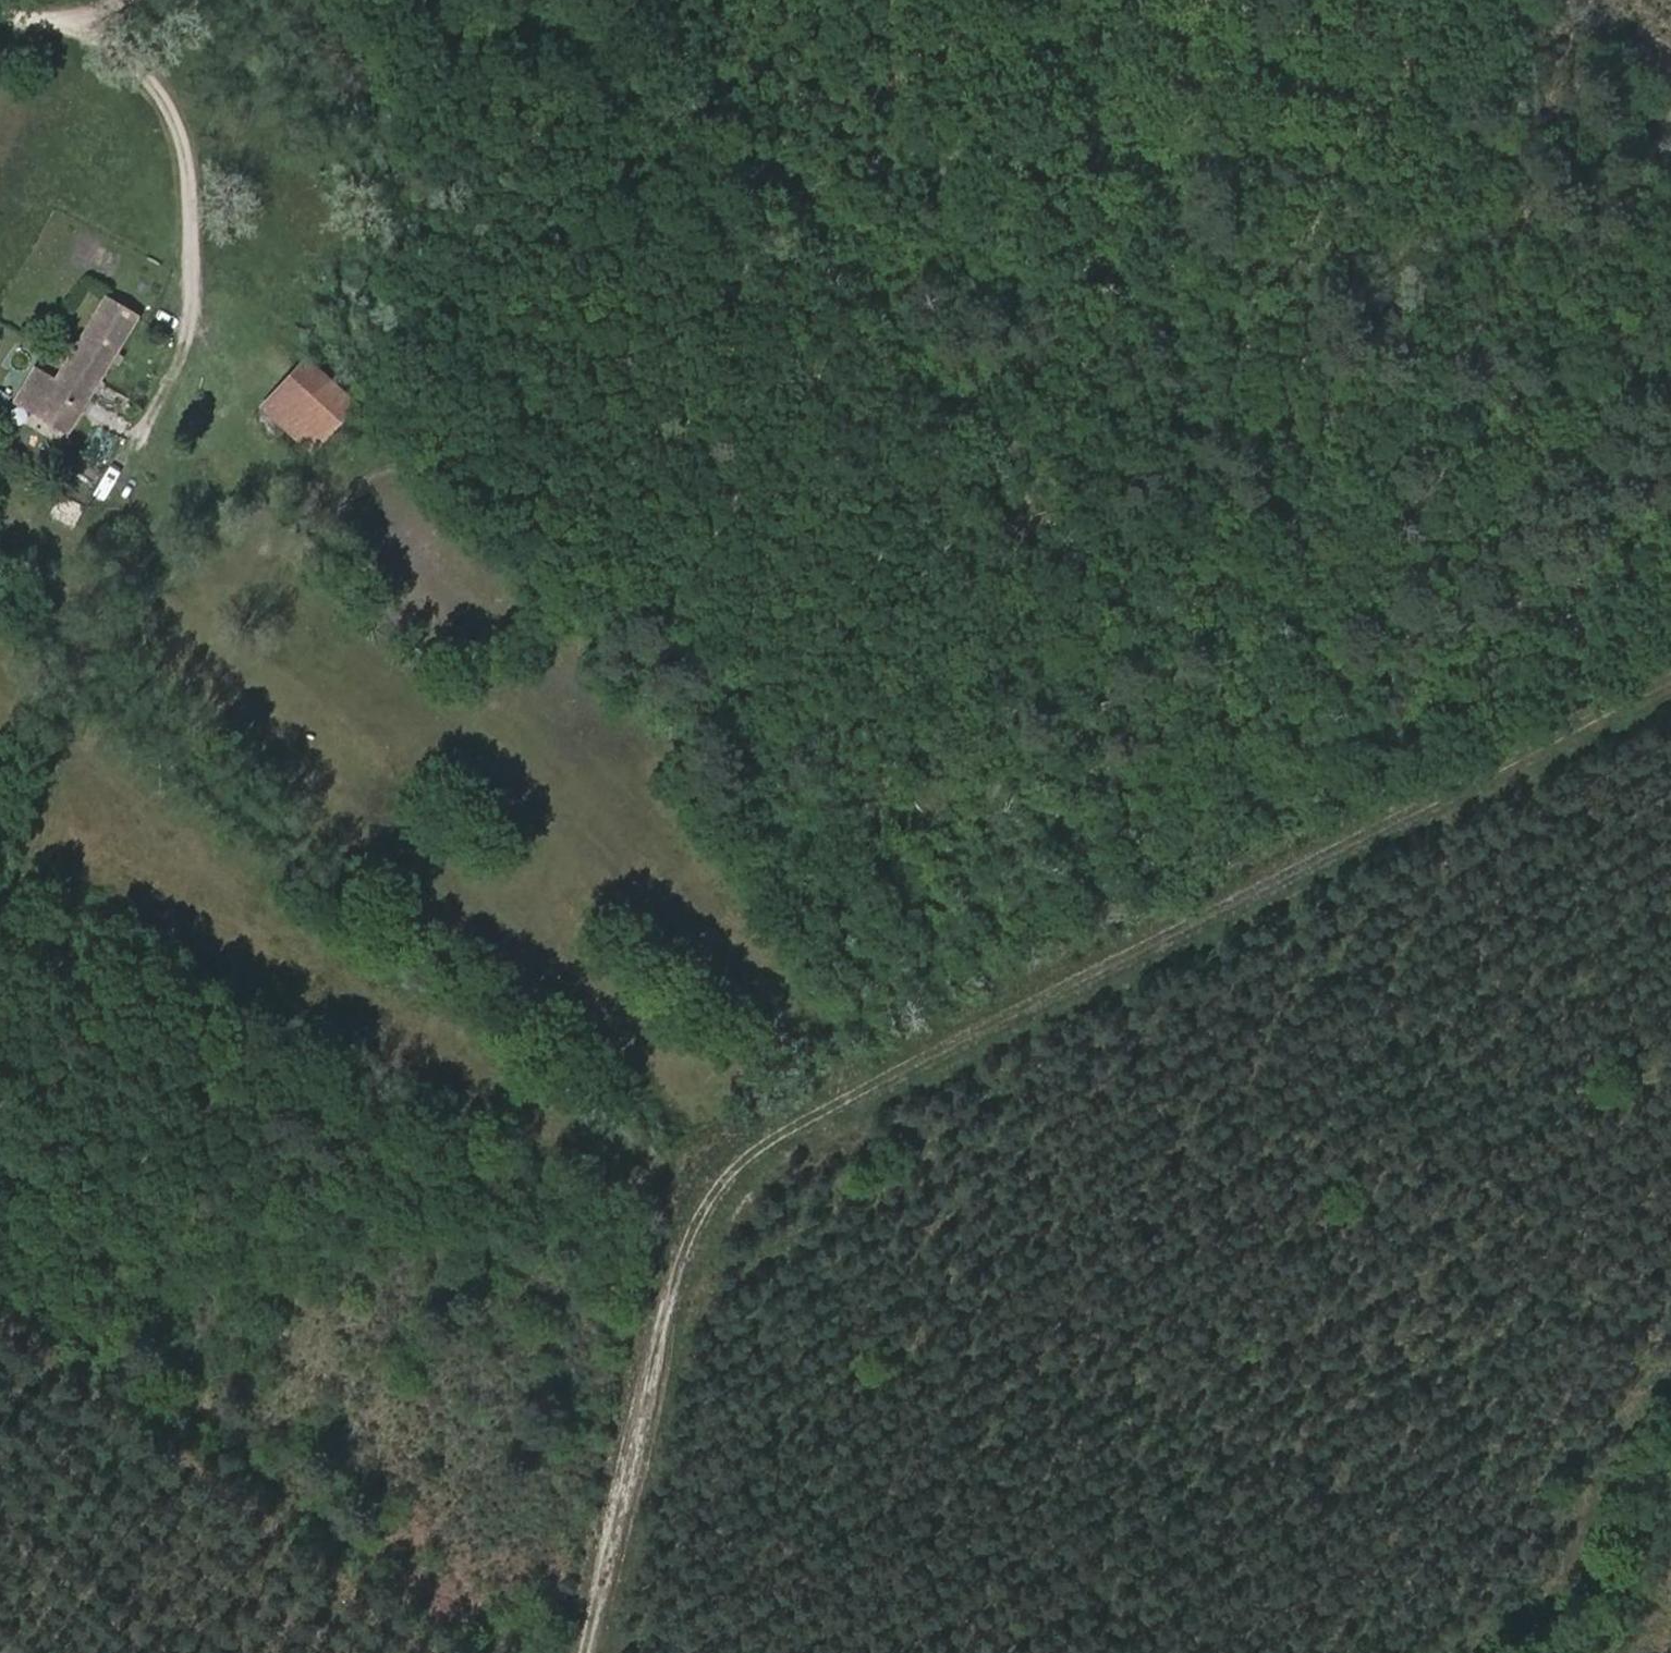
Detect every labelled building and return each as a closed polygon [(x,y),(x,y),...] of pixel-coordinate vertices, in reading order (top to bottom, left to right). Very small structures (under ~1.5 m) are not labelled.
[(55,370),(84,390),(136,309),(106,290),(55,370)] [(55,370),(36,357),(14,390),(26,398),(15,416),(51,439),(84,390),(55,370)] [(346,401),(301,364),(265,409),(311,445),(346,401)]
